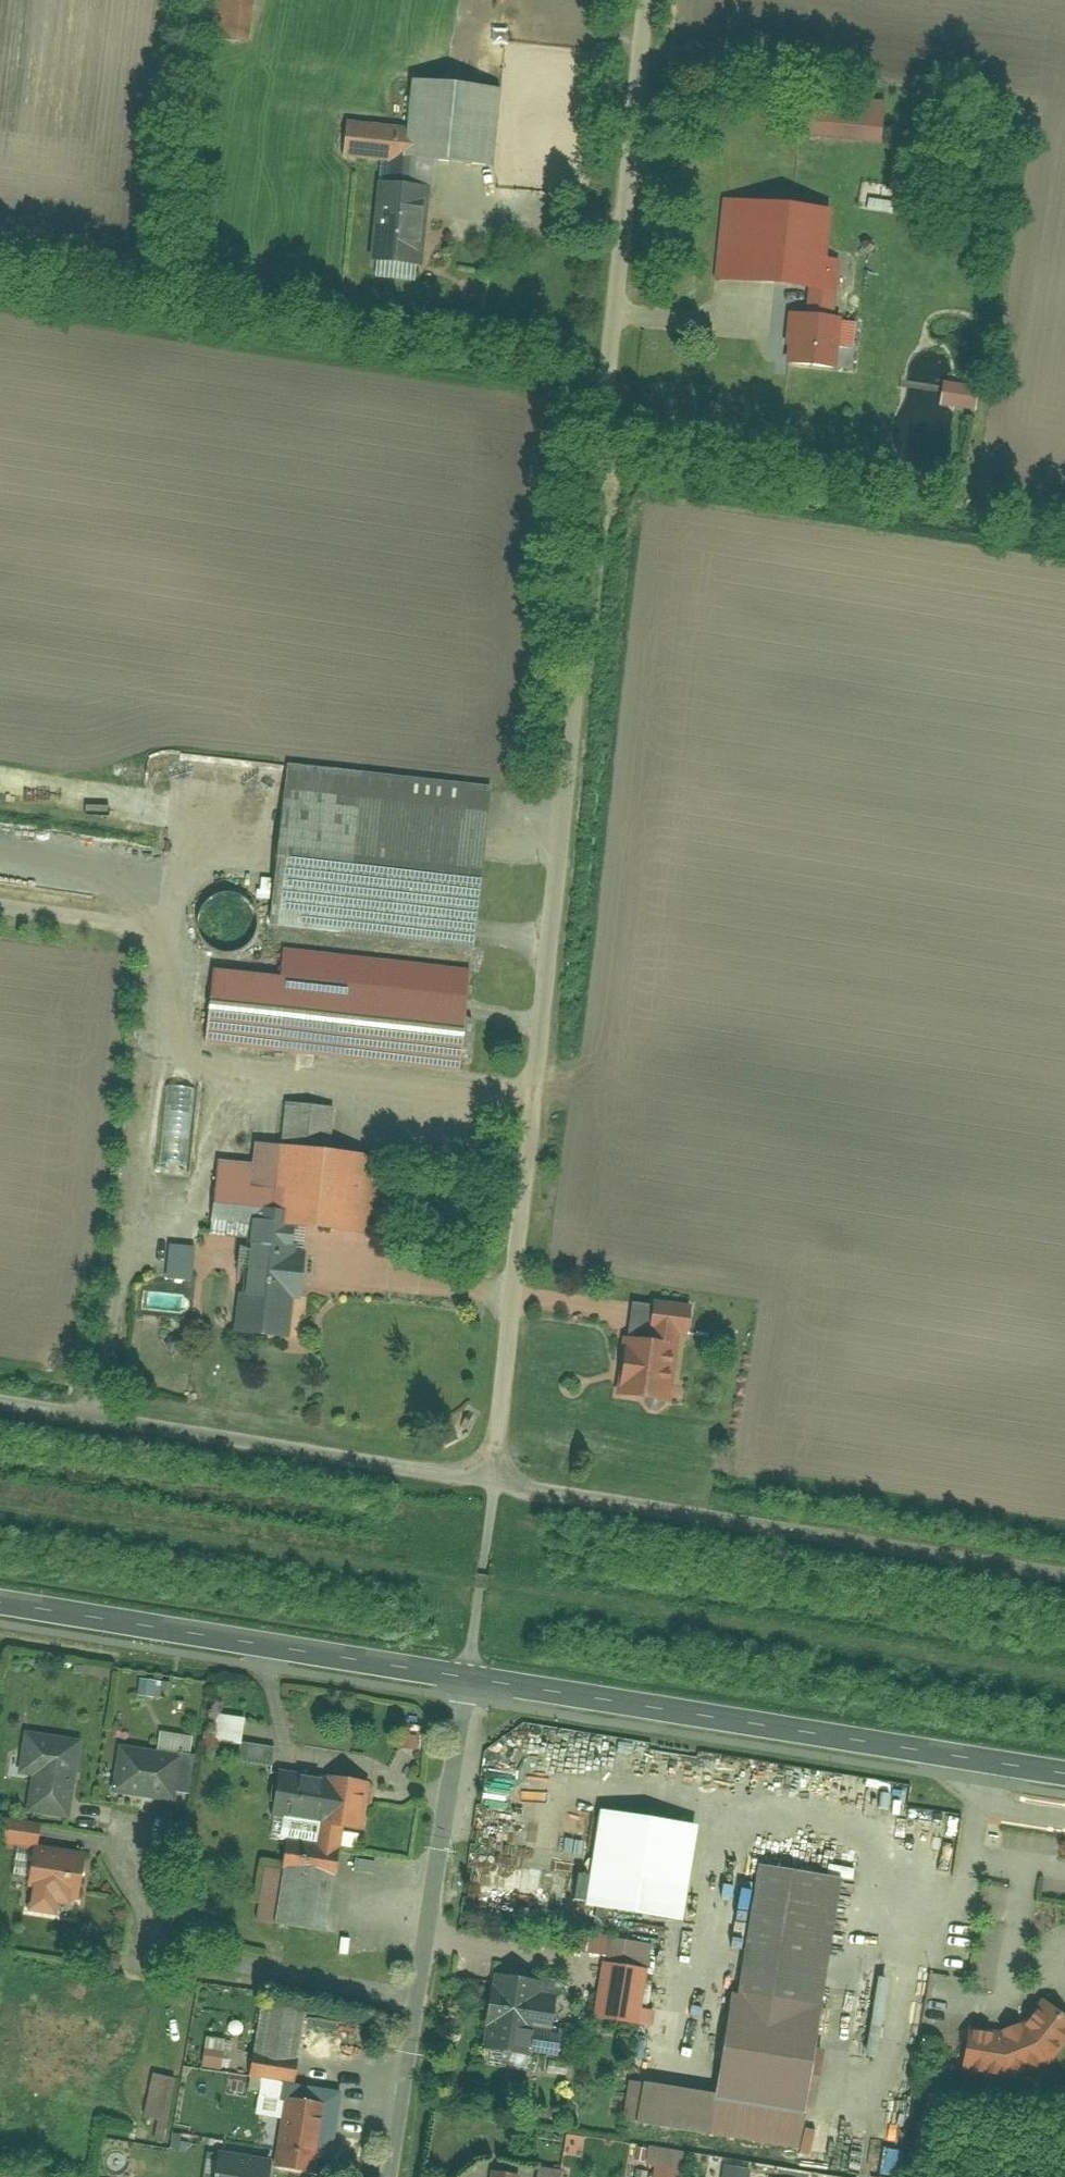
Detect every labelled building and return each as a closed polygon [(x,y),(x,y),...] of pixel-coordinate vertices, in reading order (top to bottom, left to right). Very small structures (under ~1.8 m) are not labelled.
[(249,50),(254,0),(214,0),(209,46),(249,50)] [(409,85),(403,160),(496,168),(503,93),(409,85)] [(884,141),(885,97),(802,96),(801,140),(884,141)] [(399,165),(402,130),(345,125),(342,160),(399,165)] [(420,189),(372,185),(365,265),(413,269),(420,189)] [(720,206),(715,275),(825,284),(831,215),(720,206)] [(786,316),(781,370),(836,374),(841,321),(786,316)] [(977,409),(979,383),(943,381),(941,406),(977,409)] [(290,769),(273,927),(471,948),(489,790),(290,769)] [(228,959),(264,925),(228,888),(192,922),(228,959)] [(210,969),(201,1044),(457,1073),(465,998),(210,969)] [(161,1163),(188,1166),(196,1088),(168,1085),(161,1163)] [(279,1149),(329,1153),(333,1109),(283,1105),(279,1149)] [(271,1230),(356,1238),(363,1160),(278,1152),(271,1230)] [(211,1163),(206,1225),(269,1230),(273,1168),(211,1163)] [(422,1233),(439,1233),(440,1210),(422,1210),(422,1233)] [(301,1235),(245,1231),(239,1339),(294,1342),(301,1235)] [(195,1278),(195,1245),(169,1245),(169,1278),(195,1278)] [(652,1305),(648,1334),(687,1340),(691,1310),(652,1305)] [(623,1341),(615,1400),(665,1407),(673,1348),(623,1341)] [(251,1718),(224,1714),(220,1738),(247,1742),(251,1718)] [(85,1739),(33,1732),(28,1768),(43,1771),(38,1808),(74,1813),(85,1739)] [(245,1760),(277,1764),(279,1747),(247,1742),(245,1760)] [(185,1755),(127,1747),(121,1789),(179,1797),(180,1789),(185,1755)] [(198,1791),(202,1757),(185,1754),(185,1755),(180,1789),(198,1791)] [(334,1780),(282,1772),(276,1812),(329,1820),(334,1780)] [(334,1780),(329,1820),(350,1823),(367,1825),(373,1785),(334,1780)] [(600,1813),(583,1911),(678,1927),(695,1829),(600,1813)] [(350,1823),(329,1820),(325,1844),(347,1847),(350,1823)] [(45,1826),(13,1822),(10,1842),(42,1847),(45,1826)] [(294,1839),(290,1867),(343,1874),(347,1847),(325,1844),(294,1839)] [(19,1846),(16,1874),(30,1875),(32,1847),(19,1846)] [(91,1856),(44,1849),(37,1895),(43,1896),(41,1910),(63,1913),(65,1899),(85,1902),(91,1856)] [(343,1874),(290,1867),(282,1922),(335,1930),(343,1874)] [(843,1881),(759,1869),(739,2007),(824,2019),(843,1881)] [(649,1976),(604,1969),(596,2023),(641,2030),(649,1976)] [(553,1990),(491,1986),(485,2070),(547,2074),(553,1990)] [(264,2052),(262,2065),(304,2071),(313,2011),(271,2005),(269,2022),(264,2052)] [(729,2006),(716,2100),(811,2114),(824,2019),(739,2007),(729,2006)] [(991,2090),(1034,2083),(1060,2064),(1064,2059),(1064,2028),(1042,2009),(1026,2029),(1006,2045),(977,2036),(963,2080),(991,2090)] [(247,2049),(264,2052),(269,2022),(251,2019),(247,2049)] [(206,2036),(203,2065),(224,2068),(227,2038),(206,2036)] [(304,2071),(262,2065),(260,2080),(269,2081),(291,2085),(302,2086),(304,2071)] [(143,2118),(167,2124),(178,2077),(154,2072),(143,2118)] [(291,2085),(269,2081),(264,2114),(286,2118),(289,2098),(291,2085)] [(627,2084),(620,2127),(805,2158),(811,2114),(716,2100),(627,2084)] [(286,2118),(279,2166),(318,2172),(328,2104),(289,2098),(286,2118)] [(583,2154),(584,2135),(567,2133),(565,2153),(583,2154)] [(686,2150),(653,2145),(648,2176),(682,2176),(686,2150)] [(228,2154),(225,2176),(272,2176),(274,2160),(228,2154)] [(722,2176),(751,2176),(752,2167),(724,2164),(722,2176)]
